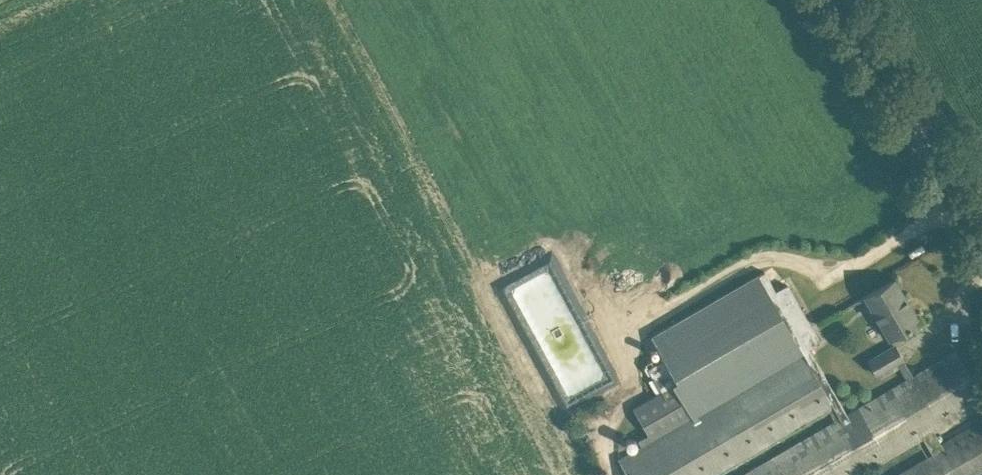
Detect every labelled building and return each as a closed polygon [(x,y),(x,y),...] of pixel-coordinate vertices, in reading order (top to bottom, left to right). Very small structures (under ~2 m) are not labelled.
[(662,390),(632,407),(648,433),(638,439),(641,445),(618,458),(628,474),(713,474),(827,408),(835,421),(742,474),(856,474),(922,437),(929,449),(931,453),(894,474),(973,474),(981,470),(981,419),(941,443),(934,430),(981,402),(981,396),(955,350),(913,375),(895,344),(868,360),(877,377),(899,365),(907,379),(847,414),(809,348),(820,341),(787,284),(776,290),(765,271),(758,274),(758,273),(652,335),(665,357),(648,367),(652,375),(653,374),(662,390)] [(890,338),(891,337),(919,321),(894,278),(865,295),(890,338)]
